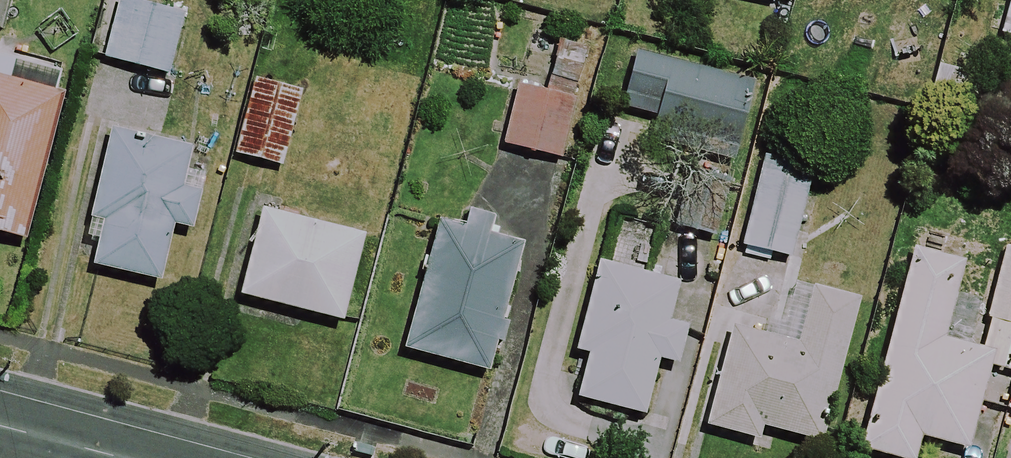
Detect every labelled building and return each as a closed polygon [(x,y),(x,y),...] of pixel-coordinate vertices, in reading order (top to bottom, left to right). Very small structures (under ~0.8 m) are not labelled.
[(8,0),(0,0),(0,31),(8,0)] [(181,17),(114,0),(99,61),(165,78),(181,17)] [(997,38),(1010,41),(1010,0),(1007,0),(997,38)] [(751,86),(632,55),(618,110),(653,119),(648,139),(731,161),(751,86)] [(300,94),(251,81),(231,158),(280,171),(300,94)] [(0,83),(0,239),(22,244),(60,99),(0,83)] [(570,98),(514,85),(500,149),(556,161),(570,98)] [(187,151),(117,132),(88,240),(98,243),(92,268),(156,285),(172,226),(189,231),(204,175),(182,169),(187,151)] [(814,179),(763,162),(735,246),(785,263),(814,179)] [(361,238),(262,211),(238,298),(338,325),(361,238)] [(518,250),(439,229),(407,354),(486,374),(518,250)] [(986,372),(1010,378),(1010,249),(1004,247),(975,353),(939,344),(960,266),(911,252),(857,451),(882,457),(913,457),(918,439),(964,451),(986,372)] [(575,401),(643,416),(655,364),(675,368),(684,331),(663,326),(672,286),(594,269),(576,352),(586,354),(575,401)] [(855,303),(793,287),(784,323),(768,319),(763,340),(727,331),(701,429),(757,444),(760,430),(818,445),(855,303)]
